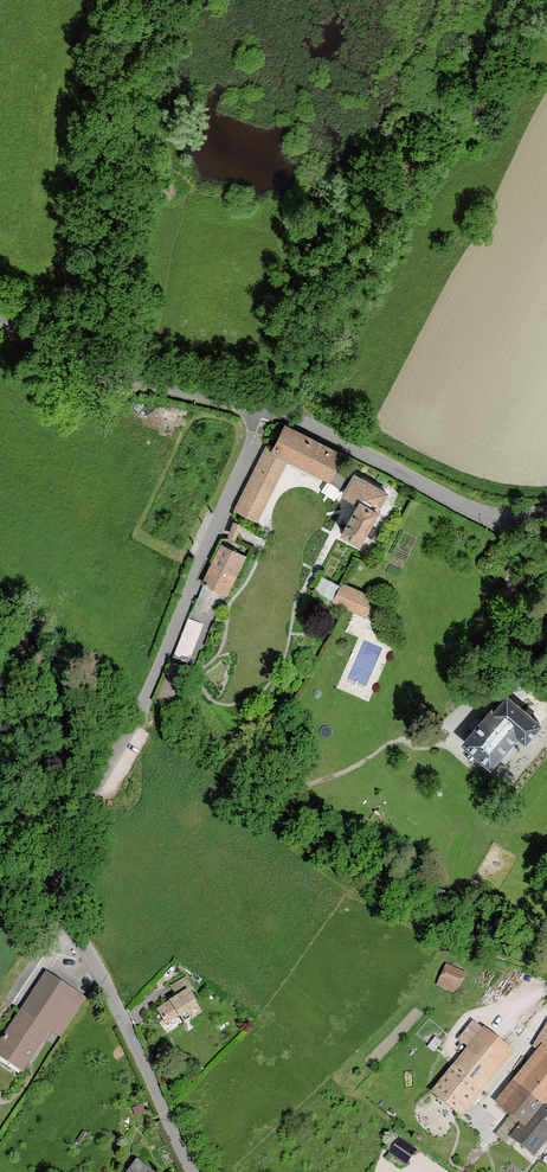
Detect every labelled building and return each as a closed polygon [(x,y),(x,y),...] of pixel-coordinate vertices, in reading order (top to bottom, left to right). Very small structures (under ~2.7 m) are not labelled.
[(286,429),(276,449),(293,458),(328,476),(338,456),(286,429)] [(276,449),(265,471),(279,477),(283,479),(293,458),(276,449)] [(265,471),(257,466),(235,509),(257,521),(279,477),(265,471)] [(341,470),(336,480),(345,484),(350,475),(341,470)] [(386,493),(355,475),(344,494),(359,503),(343,533),(362,543),(379,512),(377,510),(386,493)] [(338,496),(343,484),(330,478),(325,490),(338,496)] [(236,519),(232,533),(240,535),(244,520),(236,519)] [(240,554),(223,546),(205,584),(222,591),(240,554)] [(362,593),(341,584),(334,601),(355,610),(362,593)] [(210,617),(216,591),(200,588),(194,618),(208,621),(209,617),(210,617)] [(380,601),(362,593),(355,610),(373,618),(380,601)] [(176,656),(191,662),(206,623),(190,617),(176,656)] [(185,668),(173,663),(158,700),(169,710),(185,668)] [(540,723),(508,697),(495,712),(493,710),(465,743),(491,764),(517,734),(525,741),(540,723)] [(464,976),(447,968),(442,978),(451,982),(453,979),(457,981),(455,985),(458,986),(464,976)] [(73,992),(47,975),(22,1012),(49,1029),(73,992)] [(187,992),(159,1010),(166,1022),(179,1015),(184,1022),(200,1013),(187,992)] [(22,1012),(0,1045),(0,1055),(22,1070),(49,1029),(22,1012)] [(546,1053),(546,1027),(535,1046),(543,1051),(546,1053)] [(509,1050),(485,1030),(455,1067),(480,1087),(509,1050)] [(516,1084),(540,1104),(546,1095),(546,1053),(543,1051),(516,1084)] [(480,1087),(455,1067),(435,1092),(459,1112),(480,1087)] [(516,1084),(507,1097),(511,1101),(506,1109),(524,1124),(514,1138),(534,1155),(546,1138),(546,1110),(540,1104),(516,1084)] [(407,1164),(416,1151),(401,1141),(392,1154),(407,1164)]
